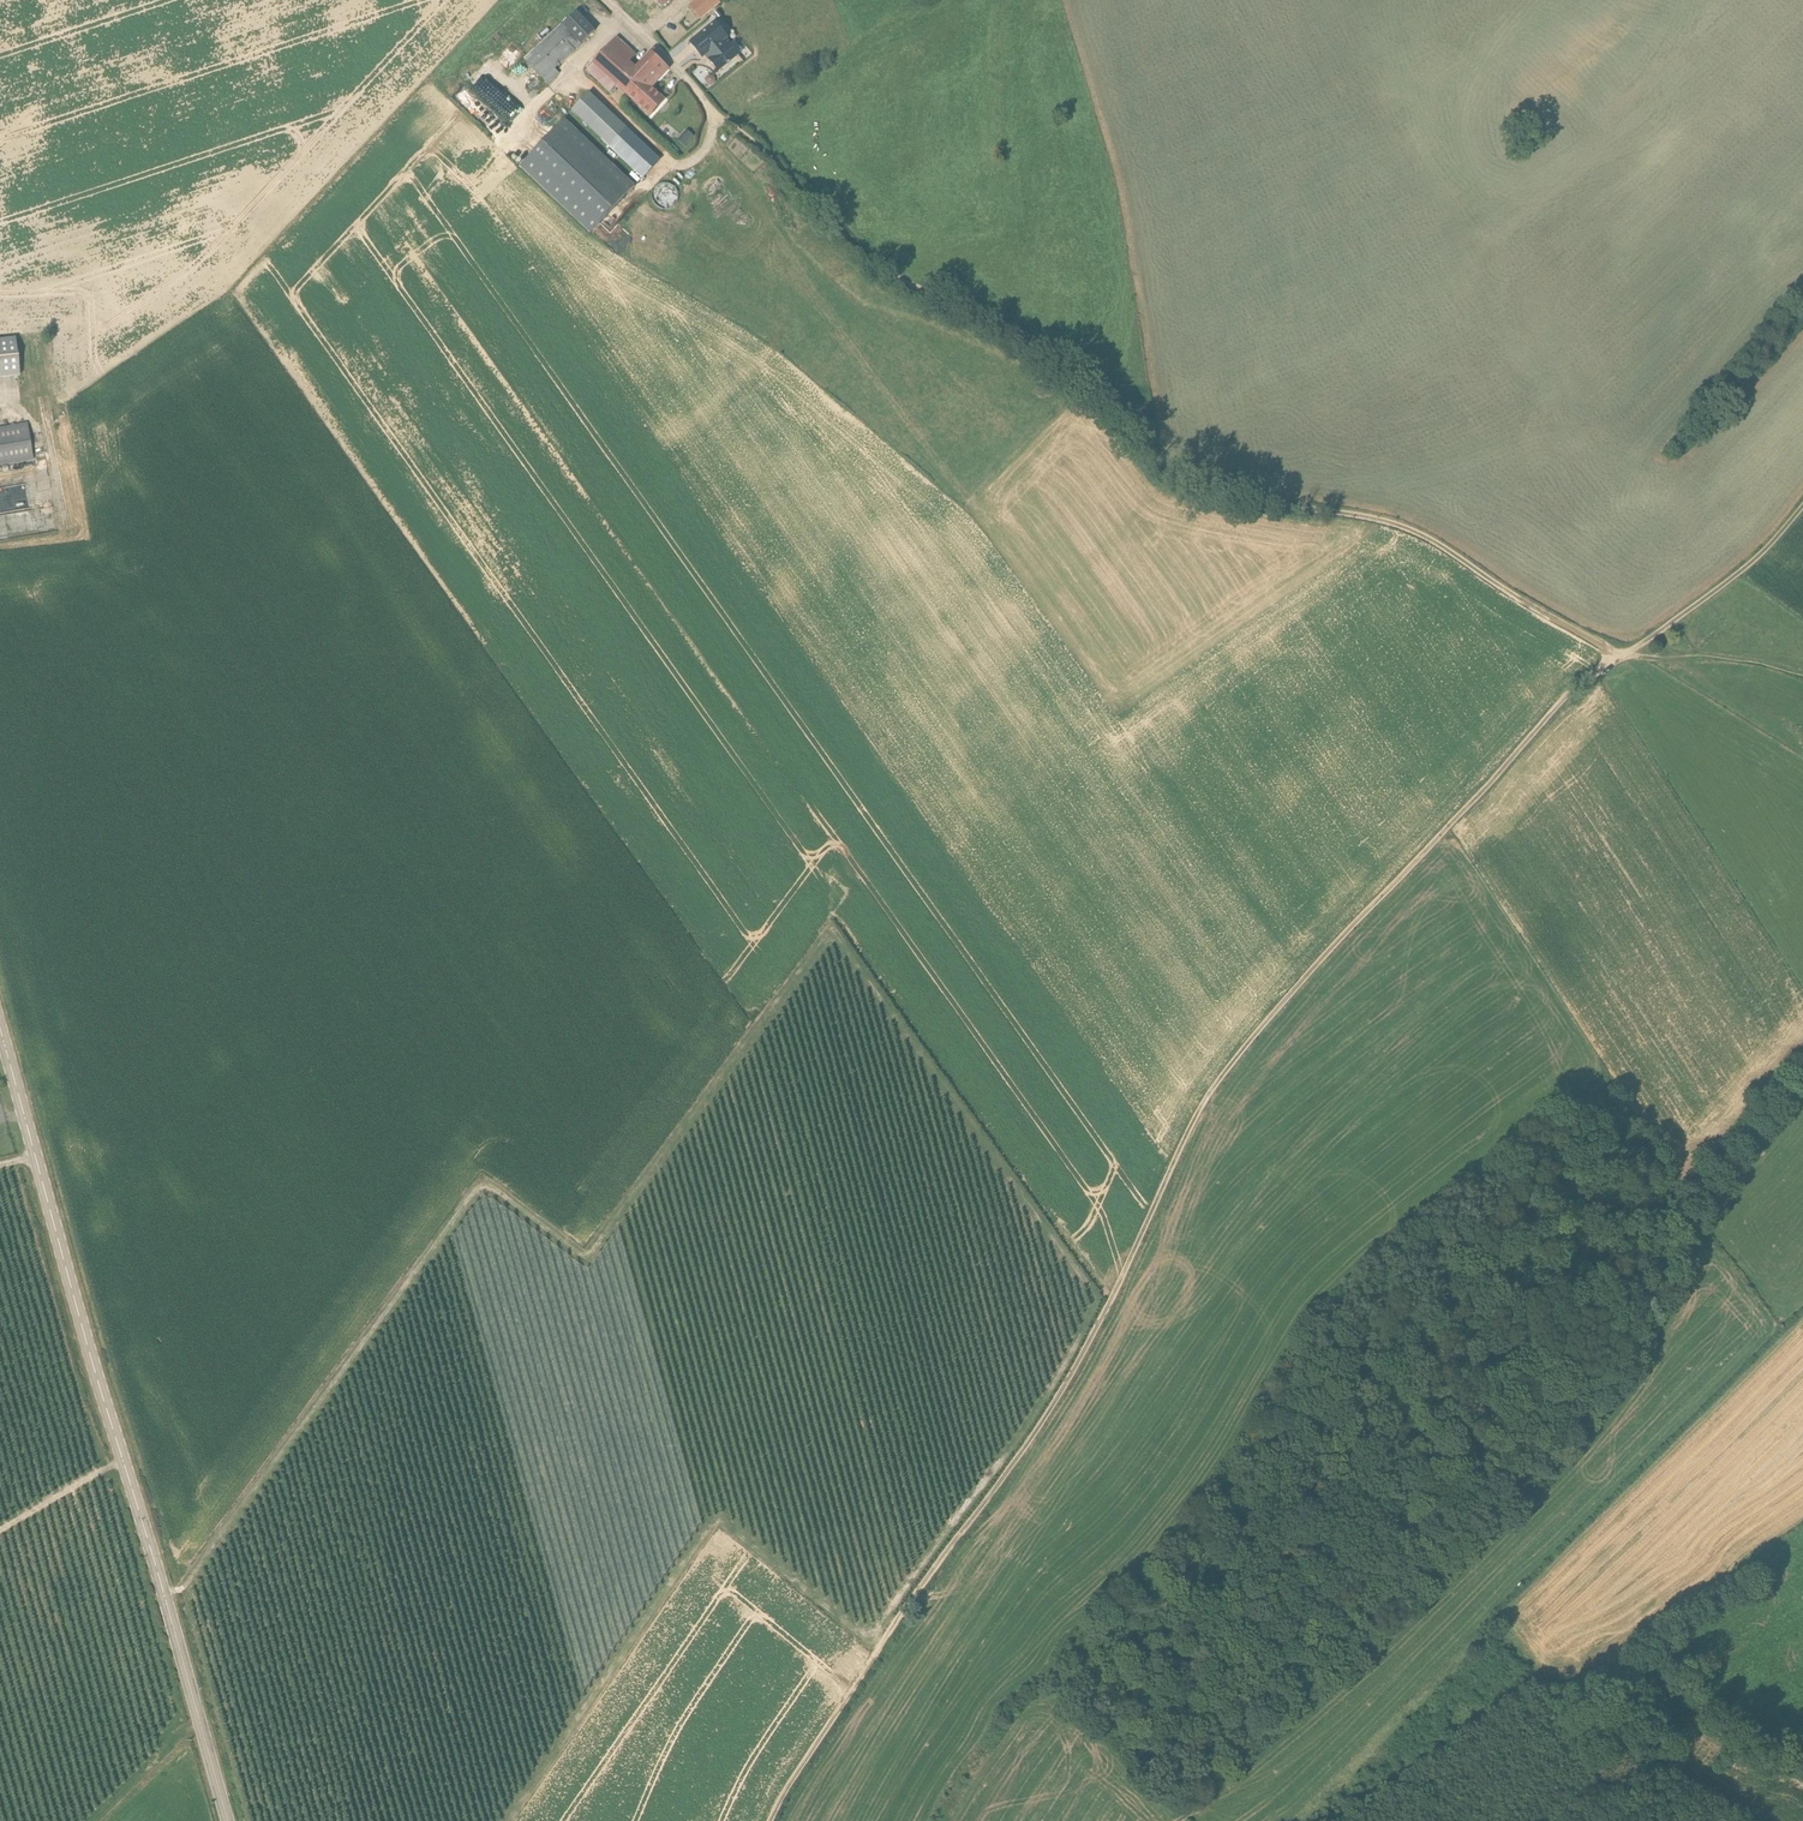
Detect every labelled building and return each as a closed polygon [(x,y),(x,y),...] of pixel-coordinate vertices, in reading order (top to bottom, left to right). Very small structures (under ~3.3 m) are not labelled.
[(658,2),(657,3),(662,9),(673,0),(656,0),(658,2)] [(717,6),(720,3),(718,0),(696,0),(689,6),(700,20),(717,6)] [(559,74),(555,69),(595,31),(577,12),(526,60),(548,84),(559,74)] [(691,43),(704,57),(708,54),(711,58),(711,59),(720,70),(740,53),(730,42),(730,43),(726,38),(728,37),(716,22),(691,43)] [(628,62),(635,54),(617,38),(587,71),(610,93),(617,85),(650,115),(664,100),(650,87),(653,85),(636,69),(628,62)] [(636,69),(653,85),(668,69),(660,61),(651,53),(636,69)] [(708,85),(712,85),(715,83),(715,79),(713,76),(709,75),(706,78),(706,82),(708,85)] [(520,166),(590,233),(634,186),(564,119),(520,166)] [(627,129),(626,130),(611,145),(610,146),(632,167),(648,149),(627,129)] [(686,146),(695,138),(688,130),(679,139),(686,146)] [(20,375),(16,338),(0,340),(0,378),(20,375)] [(33,459),(27,423),(0,428),(0,465),(33,459)] [(0,487),(0,511),(30,507),(27,484),(0,487)]
